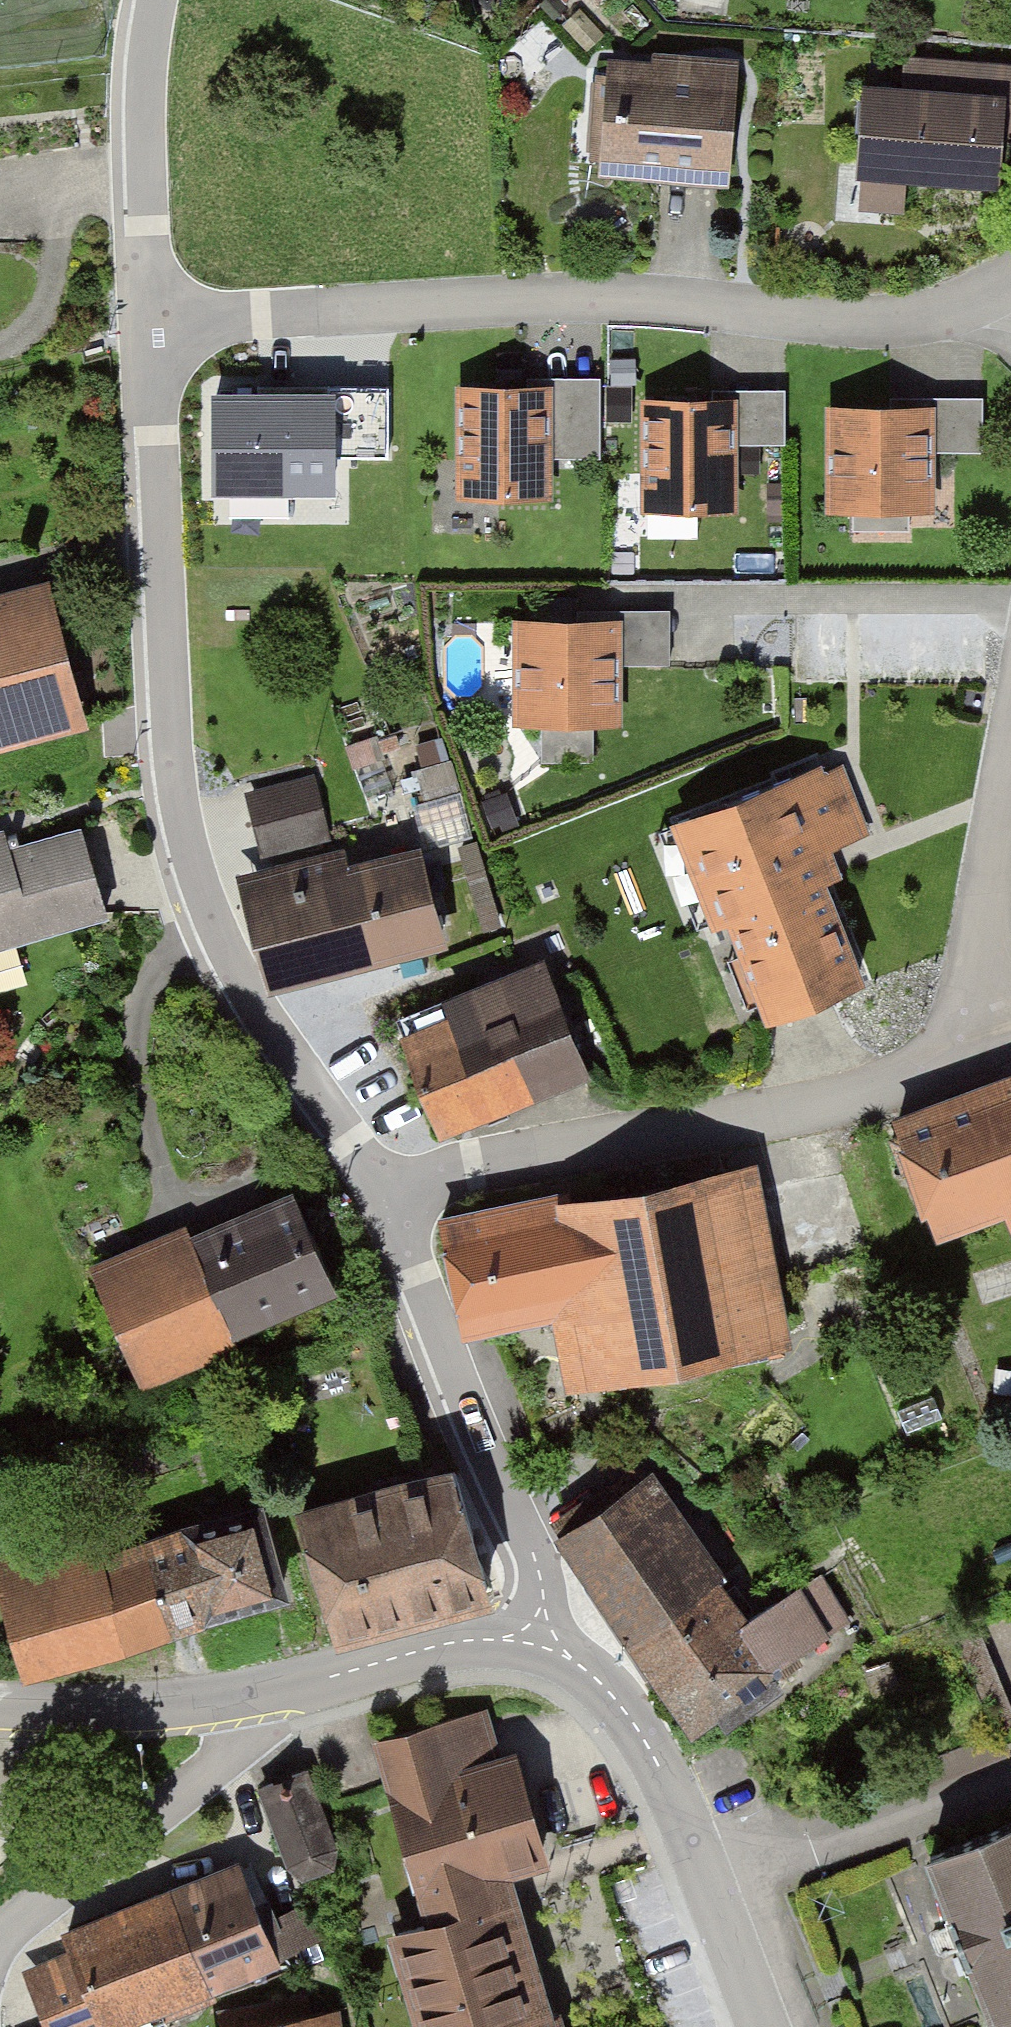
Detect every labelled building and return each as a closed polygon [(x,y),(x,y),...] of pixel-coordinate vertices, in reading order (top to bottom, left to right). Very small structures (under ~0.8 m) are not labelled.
[(648,74),(605,70),(595,177),(719,189),(731,72),(649,64),(648,74)] [(859,93),(852,187),(982,197),(984,162),(1010,164),(1010,76),(903,68),(901,96),(859,93)] [(787,438),(788,381),(748,380),(747,437),(787,438)] [(333,500),(333,460),(388,461),(389,387),(257,386),(257,398),(211,398),(210,499),(333,500)] [(984,442),(983,386),(944,387),(946,443),(984,442)] [(546,394),(450,395),(452,510),(547,509),(546,394)] [(730,408),(637,409),(639,524),(732,523),(730,408)] [(929,417),(819,417),(820,522),(930,521),(929,417)] [(81,731),(38,587),(0,599),(0,755),(81,731)] [(619,630),(510,629),(509,740),(618,741),(619,630)] [(727,808),(635,844),(679,956),(724,938),(755,1017),(858,976),(824,892),(851,882),(839,850),(885,832),(857,762),(827,774),(812,734),(713,773),(727,808)] [(317,780),(245,795),(258,852),(329,838),(317,780)] [(105,918),(79,831),(6,853),(0,834),(0,949),(105,918)] [(349,841),(243,865),(268,975),(447,934),(425,839),(353,856),(349,841)] [(536,956),(385,1018),(433,1135),(584,1073),(536,956)] [(879,1118),(928,1240),(993,1215),(1010,1250),(1010,1073),(879,1118)] [(785,1351),(748,1163),(432,1225),(454,1339),(546,1321),(561,1395),(785,1351)] [(181,1226),(83,1266),(134,1390),(229,1351),(223,1336),(316,1297),(275,1197),(184,1235),(181,1226)] [(432,1467),(277,1510),(315,1646),(470,1603),(432,1467)] [(652,1482),(557,1544),(622,1644),(717,1582),(652,1482)] [(0,1545),(0,1636),(11,1672),(273,1595),(246,1506),(86,1553),(77,1523),(0,1545)] [(622,1644),(692,1751),(875,1632),(836,1573),(749,1630),(717,1582),(622,1644)] [(360,1742),(414,1921),(383,1930),(412,2026),(554,2026),(511,1882),(544,1872),(493,1702),(360,1742)] [(309,1761),(258,1779),(287,1857),(304,1868),(334,1857),(337,1836),(309,1761)] [(932,1856),(992,2021),(1010,2014),(1010,1824),(932,1856)] [(265,1966),(228,1867),(134,1902),(170,2001),(265,1966)] [(134,1902),(48,1933),(58,1961),(25,1973),(45,2026),(98,2026),(170,2001),(134,1902)] [(306,1904),(260,1921),(274,1958),(320,1941),(306,1904)] [(209,2026),(337,2026),(335,2010),(209,2026)]
